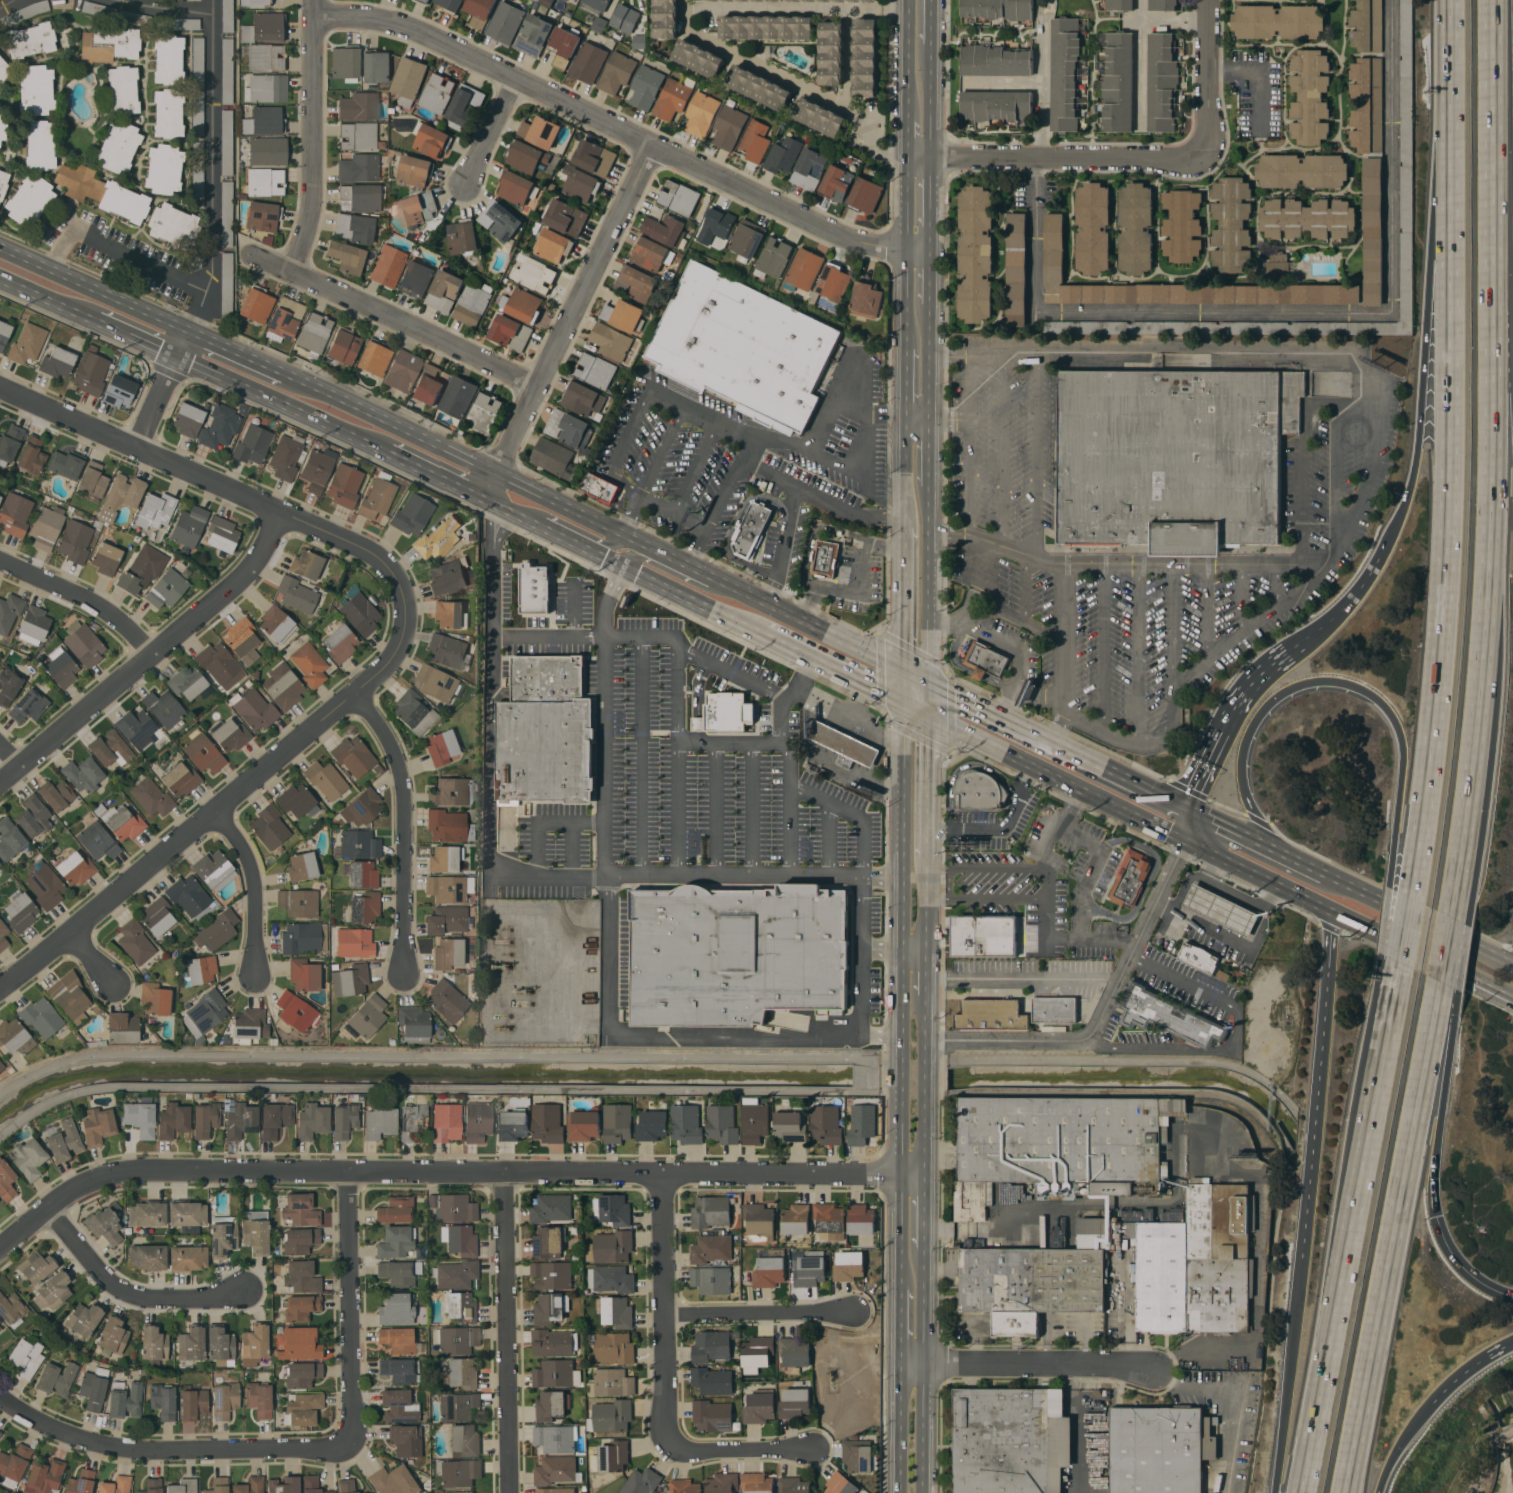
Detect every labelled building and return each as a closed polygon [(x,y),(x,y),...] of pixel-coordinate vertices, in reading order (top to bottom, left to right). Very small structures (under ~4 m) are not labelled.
[(33,2),(40,0),(48,0),(50,9),(38,12),(36,13),(10,25),(0,30),(0,17),(2,16),(33,2)] [(116,8),(114,18),(83,11),(85,0),(116,8)] [(222,31),(222,0),(233,0),(233,31),(222,31)] [(433,1),(433,0),(463,0),(457,13),(456,12),(455,15),(442,9),(444,6),(433,1)] [(463,9),(467,0),(497,0),(482,31),(465,23),(466,21),(470,23),(474,14),(463,9)] [(485,33),(501,0),(503,0),(526,11),(510,45),(485,33)] [(580,1),(580,0),(610,0),(604,12),(602,11),(599,16),(608,20),(602,33),(590,27),(596,16),(578,8),(581,1),(580,1)] [(655,37),(655,0),(677,0),(677,1),(676,1),(676,6),(677,6),(677,16),(676,16),(676,21),(677,21),(677,31),(676,31),(676,38),(664,38),(655,37)] [(962,16),(962,0),(1032,0),(1032,19),(1027,19),(1027,20),(1009,20),(1009,18),(1004,18),(1004,16),(999,16),(999,19),(990,18),(990,16),(962,16)] [(1106,10),(1106,0),(1133,0),(1133,10),(1106,10)] [(1149,10),(1149,0),(1178,0),(1178,5),(1176,5),(1176,11),(1149,10)] [(1357,10),(1357,0),(1382,0),(1381,52),(1357,52),(1357,46),(1351,46),(1351,39),(1349,39),(1349,30),(1357,30),(1357,26),(1349,26),(1349,16),(1351,16),(1351,10),(1357,10)] [(1400,55),(1400,0),(1412,0),(1412,77),(1400,77),(1400,60),(1402,60),(1402,55),(1400,55)] [(610,24),(620,2),(641,12),(631,34),(610,24)] [(1232,13),(1236,13),(1236,8),(1238,8),(1238,5),(1274,5),(1274,8),(1282,8),(1282,5),(1324,6),(1324,30),(1319,30),(1319,38),(1282,38),(1282,35),(1274,35),(1274,38),(1238,38),(1238,35),(1236,35),(1236,30),(1232,30),(1232,13)] [(151,15),(149,26),(117,19),(119,9),(151,15)] [(286,12),(286,41),(253,40),(253,41),(239,41),(239,24),(252,25),(252,12),(286,12)] [(537,58),(513,46),(530,12),(554,24),(537,58)] [(720,38),(720,24),(720,16),(720,15),(731,15),(731,17),(735,17),(735,15),(746,15),(746,17),(750,17),(750,15),(761,16),(761,17),(765,17),(765,15),(776,16),(776,17),(780,17),(780,16),(791,16),(791,17),(795,17),(795,16),(806,16),(806,17),(813,17),(813,29),(812,29),(812,39),(720,38)] [(199,18),(199,29),(156,29),(156,18),(199,18)] [(876,96),(862,96),(862,97),(853,97),(854,26),(855,26),(855,18),(867,18),(867,19),(876,19),(876,96)] [(1052,18),(1079,18),(1079,38),(1081,38),(1081,55),(1079,55),(1078,131),(1051,131),(1052,18)] [(22,55),(23,57),(11,60),(9,52),(7,52),(4,40),(6,39),(4,31),(15,28),(16,30),(38,25),(37,22),(48,20),(50,28),(52,28),(55,40),(53,40),(56,49),(45,52),(44,50),(22,55)] [(820,22),(834,22),(834,21),(842,21),(842,22),(843,22),(843,33),(842,33),(842,37),(843,37),(843,48),(842,48),(842,52),(843,52),(843,63),(842,63),(842,67),(843,67),(843,78),(842,78),(842,85),(829,85),(829,84),(819,84),(820,22)] [(582,37),(565,71),(551,64),(559,49),(549,44),(552,39),(550,38),(557,25),(582,37)] [(82,31),(93,31),(93,26),(106,27),(106,29),(127,30),(127,28),(138,28),(138,37),(140,37),(139,50),(137,50),(137,58),(126,58),(126,56),(112,56),(112,61),(91,61),(91,63),(82,63),(82,60),(81,60),(82,31)] [(1132,132),(1105,131),(1105,127),(1103,127),(1103,109),(1105,109),(1105,103),(1103,103),(1103,97),(1102,97),(1102,80),(1103,80),(1103,75),(1107,75),(1107,66),(1108,66),(1108,55),(1107,55),(1107,41),(1105,41),(1105,32),(1118,32),(1118,30),(1124,30),(1124,32),(1133,33),(1132,132)] [(1149,33),(1176,33),(1175,61),(1179,61),(1179,84),(1177,84),(1177,90),(1175,90),(1175,117),(1174,117),(1174,122),(1175,122),(1175,132),(1148,132),(1149,33)] [(181,70),(183,70),(183,82),(174,82),(174,84),(162,84),(162,82),(153,82),(153,70),(155,70),(155,48),(153,48),(153,36),(161,36),(161,34),(174,34),(174,36),(183,36),(183,48),(181,48),(181,70)] [(646,35),(646,49),(632,49),(633,35),(646,35)] [(203,135),(192,135),(192,37),(204,37),(203,135)] [(672,58),(677,46),(677,45),(681,38),(682,37),(691,42),(691,43),(695,45),(695,44),(705,48),(704,49),(708,51),(709,50),(718,55),(718,56),(724,59),(719,70),(718,70),(714,79),(672,58)] [(222,38),(233,38),(233,103),(222,103),(222,38)] [(584,40),(608,51),(593,85),(568,73),(584,40)] [(285,43),(285,70),(248,70),(248,43),(285,43)] [(359,77),(331,77),(331,47),(344,47),(344,44),(358,44),(358,47),(359,47),(359,77)] [(962,75),(962,46),(967,46),(967,44),(984,44),(984,46),(990,46),(990,48),(996,48),(996,46),(1004,46),(1004,48),(1032,48),(1032,75),(962,75)] [(390,82),(362,82),(362,52),(364,52),(364,49),(377,49),(377,52),(390,52),(390,82)] [(1322,50),(1322,55),(1328,55),(1328,62),(1330,62),(1330,71),(1321,71),(1321,75),(1330,75),(1330,85),(1328,85),(1328,92),(1322,91),(1322,102),(1328,102),(1328,109),(1329,109),(1329,118),(1320,118),(1320,122),(1329,122),(1329,131),(1327,131),(1327,138),(1321,138),(1321,144),(1316,144),(1316,146),(1303,145),(1303,144),(1297,144),(1297,138),(1291,138),(1291,132),(1289,131),(1289,122),(1299,122),(1299,118),(1289,117),(1290,108),(1291,108),(1291,101),(1298,102),(1298,91),(1292,91),(1292,84),(1290,84),(1290,75),(1299,75),(1299,71),(1290,71),(1290,61),(1292,61),(1292,54),(1298,55),(1298,49),(1322,50)] [(638,61),(626,86),(621,83),(615,96),(595,86),(598,80),(599,80),(614,50),(638,61)] [(403,55),(428,65),(415,100),(414,100),(410,108),(398,103),(401,95),(390,91),(403,55)] [(2,80),(0,78),(0,56),(8,65),(4,69),(9,74),(2,80)] [(1382,151),(1371,151),(1371,153),(1358,153),(1357,146),(1351,146),(1351,140),(1349,140),(1349,130),(1357,130),(1357,126),(1349,126),(1349,116),(1351,116),(1351,110),(1357,110),(1357,99),(1351,99),(1351,93),(1349,93),(1349,83),(1357,83),(1357,79),(1349,79),(1349,69),(1351,69),(1351,63),(1357,63),(1357,57),(1381,57),(1382,151)] [(648,112),(626,102),(627,99),(630,100),(635,90),(630,88),(641,63),(666,75),(648,112)] [(726,84),(731,72),(735,64),(736,63),(745,68),(745,69),(749,71),(749,70),(759,74),(758,76),(762,77),(763,76),(772,81),(772,82),(776,84),(776,83),(786,88),(785,88),(792,92),(787,103),(786,102),(782,111),(726,84)] [(19,80),(17,80),(16,71),(24,70),(24,65),(45,64),(45,69),(52,68),(53,78),(51,78),(52,99),(54,99),(55,108),(47,108),(48,114),(27,115),(26,110),(18,110),(18,101),(20,101),(19,80)] [(136,100),(138,100),(139,112),(130,112),(130,114),(117,115),(117,113),(109,113),(108,102),(111,102),(109,80),(107,80),(107,68),(115,68),(115,65),(128,65),(128,67),(137,66),(137,78),(135,78),(136,100)] [(418,103),(434,70),(458,82),(442,115),(418,103)] [(287,74),(287,101),(249,101),(249,100),(243,100),(243,86),(249,87),(249,74),(287,74)] [(669,77),(683,84),(687,76),(696,81),(692,88),(694,88),(682,113),(676,110),(670,122),(651,113),(669,77)] [(1412,165),(1402,165),(1402,161),(1400,161),(1400,77),(1412,77),(1412,165)] [(486,94),(470,129),(462,125),(460,130),(446,124),(449,118),(445,116),(462,82),(486,94)] [(181,124),(183,124),(183,135),(174,135),(174,137),(162,137),(162,135),(153,135),(153,124),(155,124),(155,102),(153,102),(153,90),(162,90),(162,88),(174,88),(174,90),(183,90),(183,102),(181,102),(181,124)] [(721,102),(704,138),(684,129),(690,116),(685,114),(697,90),(721,102)] [(379,119),(338,119),(338,94),(341,94),(341,97),(352,97),(352,91),(379,92),(379,119)] [(1032,91),(1032,118),(1017,118),(1017,120),(1009,120),(1009,118),(990,118),(990,120),(984,120),(984,121),(975,121),(975,118),(961,118),(961,91),(1032,91)] [(794,117),(800,105),(799,104),(803,96),(813,101),(813,102),(816,104),(817,102),(827,107),(826,109),(829,110),(830,109),(840,114),(840,115),(846,118),(841,129),(836,138),(794,117)] [(731,152),(709,141),(711,138),(713,140),(718,130),(713,128),(724,103),(748,115),(731,152)] [(281,106),(281,118),(285,118),(285,132),(281,132),(281,134),(252,134),(252,132),(241,132),(241,118),(252,118),(252,106),(281,106)] [(551,150),(517,133),(525,117),(527,118),(525,121),(533,125),(539,114),(563,126),(551,150)] [(751,118),(769,126),(764,137),(771,140),(759,164),(747,158),(749,153),(737,147),(751,118)] [(138,127),(136,132),(143,135),(139,144),(137,143),(129,162),(130,163),(127,172),(119,169),(118,173),(98,165),(100,160),(94,157),(97,148),(99,149),(108,130),(106,129),(109,121),(116,124),(118,119),(138,127)] [(27,133),(25,133),(25,122),(34,122),(34,120),(46,120),(46,122),(55,122),(55,133),(53,133),(53,156),(55,156),(55,167),(46,167),(46,169),(32,169),(32,167),(25,167),(25,156),(27,156),(27,133)] [(454,137),(448,150),(444,148),(439,160),(413,147),(418,135),(413,133),(418,120),(454,137)] [(376,149),(339,149),(339,122),(376,122),(376,149)] [(789,174),(778,169),(776,173),(762,167),(778,133),(785,137),(786,134),(804,143),(789,174)] [(286,137),(286,164),(249,164),(249,137),(286,137)] [(606,178),(572,162),(583,137),(617,153),(606,178)] [(506,163),(511,152),(509,151),(515,138),(543,152),(543,151),(552,155),(548,164),(540,160),(533,176),(506,163)] [(203,207),(192,207),(192,141),(203,141),(203,207)] [(178,181),(181,181),(179,191),(172,190),(171,194),(150,192),(151,187),(143,186),(144,177),(147,177),(150,156),(147,155),(149,146),(156,147),(157,143),(178,145),(177,150),(185,151),(183,160),(181,160),(178,181)] [(789,180),(806,146),(830,158),(814,192),(789,180)] [(379,181),(337,181),(337,159),(352,159),(352,153),(379,153),(379,181)] [(433,161),(433,162),(435,163),(432,176),(429,176),(429,177),(428,177),(425,187),(397,180),(403,153),(433,161)] [(1306,187),(1306,184),(1298,184),(1298,187),(1262,187),(1262,184),(1260,184),(1260,179),(1256,179),(1256,163),(1260,163),(1260,157),(1262,157),(1262,154),(1298,155),(1298,158),(1306,158),(1306,155),(1342,155),(1342,158),(1344,158),(1344,163),(1348,163),(1348,180),(1344,180),(1344,185),(1342,185),(1342,188),(1306,187)] [(1382,306),(1364,306),(1364,227),(1363,227),(1363,158),(1382,157),(1382,306)] [(108,209),(107,211),(97,206),(99,201),(84,195),(81,201),(64,194),(67,187),(53,181),(60,163),(75,169),(78,162),(95,170),(92,177),(105,182),(106,179),(109,180),(110,179),(120,183),(119,185),(139,194),(140,193),(150,197),(147,205),(149,206),(145,215),(143,214),(138,225),(128,220),(129,218),(108,209)] [(831,163),(843,169),(844,168),(856,174),(842,202),(830,196),(829,198),(818,193),(820,191),(819,190),(831,163)] [(599,179),(599,181),(602,182),(597,194),(593,192),(587,204),(561,192),(574,166),(599,179)] [(285,168),(285,195),(247,195),(247,168),(285,168)] [(1,201),(0,200),(0,169),(9,173),(6,183),(8,184),(1,201)] [(498,194),(503,184),(501,183),(508,169),(536,182),(534,185),(540,188),(535,199),(529,197),(524,207),(498,194)] [(22,182),(21,181),(26,173),(32,177),(35,173),(52,185),(49,189),(56,194),(50,201),(49,200),(36,218),(38,219),(33,226),(26,222),(24,226),(7,214),(9,210),(3,205),(8,198),(10,199),(22,182)] [(872,214),(860,209),(859,211),(847,205),(848,203),(847,203),(859,175),(884,187),(872,214)] [(1244,177),(1244,182),(1250,182),(1250,188),(1252,188),(1252,198),(1243,198),(1243,203),(1252,203),(1252,212),(1250,212),(1250,219),(1244,219),(1244,229),(1250,229),(1250,236),(1252,236),(1251,245),(1243,245),(1243,250),(1251,250),(1251,259),(1249,259),(1249,266),(1243,266),(1243,272),(1238,272),(1237,273),(1225,273),(1225,272),(1219,272),(1220,266),(1213,265),(1213,259),(1211,259),(1212,249),(1220,249),(1221,245),(1212,245),(1212,235),(1213,235),(1214,229),(1220,229),(1220,219),(1213,219),(1213,212),(1212,212),(1212,203),(1221,203),(1221,199),(1212,198),(1212,189),(1213,189),(1214,182),(1220,182),(1220,177),(1244,177)] [(690,217),(669,208),(670,207),(658,201),(668,179),(681,184),(681,183),(701,193),(690,217)] [(1102,182),(1102,187),(1107,187),(1107,188),(1110,188),(1109,224),(1106,224),(1106,233),(1109,233),(1109,269),(1106,269),(1106,271),(1101,271),(1101,275),(1084,275),(1084,271),(1079,270),(1079,269),(1076,269),(1077,232),(1080,232),(1080,224),(1076,224),(1077,188),(1080,188),(1080,186),(1085,186),(1085,182),(1102,182)] [(1128,275),(1128,271),(1122,271),(1122,269),(1120,269),(1120,233),(1123,233),(1123,224),(1120,224),(1120,189),(1123,189),(1123,187),(1128,187),(1128,183),(1145,183),(1145,187),(1150,187),(1150,189),(1152,189),(1152,225),(1150,225),(1150,233),(1152,233),(1152,269),(1149,269),(1149,271),(1144,271),(1144,275),(1128,275)] [(384,185),(384,199),(380,199),(380,211),(350,211),(350,203),(340,203),(340,199),(338,199),(338,185),(384,185)] [(985,186),(985,190),(990,190),(990,192),(993,192),(992,228),(989,228),(989,236),(992,236),(992,272),(989,272),(989,280),(992,280),(992,316),(989,316),(989,318),(984,318),(984,323),(967,323),(967,318),(962,318),(962,316),(959,316),(960,280),(962,280),(962,272),(960,272),(960,236),(962,236),(963,228),(960,228),(960,192),(963,192),(963,190),(968,190),(968,186),(985,186)] [(440,216),(404,228),(399,212),(391,215),(391,205),(418,196),(418,195),(432,190),(440,216)] [(1193,190),(1193,192),(1202,192),(1202,202),(1201,202),(1201,209),(1194,208),(1194,219),(1201,219),(1200,225),(1202,225),(1202,235),(1193,235),(1193,239),(1202,239),(1202,249),(1200,249),(1200,256),(1194,255),(1194,262),(1189,262),(1189,263),(1175,262),(1170,262),(1170,255),(1164,255),(1164,249),(1162,249),(1162,239),(1171,239),(1171,235),(1162,235),(1162,225),(1164,225),(1164,219),(1170,219),(1170,208),(1164,208),(1164,202),(1162,202),(1162,192),(1171,192),(1171,190),(1193,190)] [(577,238),(543,222),(554,197),(589,213),(577,238)] [(507,243),(477,219),(494,198),(524,222),(507,243)] [(1260,207),(1266,207),(1266,200),(1273,200),(1273,199),(1282,199),(1282,208),(1286,208),(1286,199),(1296,199),(1296,201),(1302,201),(1302,207),(1313,207),(1313,201),(1319,201),(1319,199),(1328,199),(1329,208),(1333,208),(1333,199),(1342,199),(1342,201),(1349,201),(1349,207),(1355,207),(1355,212),(1356,212),(1356,226),(1355,226),(1355,231),(1349,231),(1349,237),(1342,237),(1342,239),(1333,239),(1333,230),(1328,230),(1328,239),(1319,239),(1319,237),(1312,237),(1312,231),(1302,231),(1302,237),(1295,237),(1295,238),(1286,239),(1286,230),(1282,230),(1282,238),(1272,238),(1272,237),(1266,237),(1266,230),(1261,230),(1260,207)] [(189,214),(190,213),(199,216),(196,223),(200,225),(192,244),(187,242),(185,247),(157,235),(156,237),(148,233),(151,226),(146,224),(155,205),(159,207),(162,200),(171,204),(170,206),(189,214)] [(245,228),(246,214),(248,214),(249,200),(278,204),(278,206),(282,206),(280,220),(277,220),(275,231),(245,228)] [(726,240),(715,234),(709,246),(697,240),(714,205),(737,216),(726,240)] [(337,212),(375,217),(371,244),(350,241),(350,237),(334,235),(337,212)] [(662,223),(667,213),(687,223),(684,230),(687,231),(684,237),(688,239),(684,248),(679,246),(679,247),(676,246),(675,247),(641,231),(648,216),(662,223)] [(1026,326),(1008,326),(1008,316),(1007,316),(1008,213),(1026,213),(1026,326)] [(1063,280),(1061,280),(1061,285),(1137,285),(1137,284),(1204,284),(1360,285),(1360,304),(1044,303),(1044,213),(1063,214),(1063,280)] [(447,224),(459,222),(459,219),(472,217),(473,221),(474,221),(478,249),(477,250),(478,253),(464,255),(464,253),(452,255),(447,224)] [(743,217),(768,229),(753,260),(749,258),(746,263),(737,259),(740,253),(728,248),(743,217)] [(533,252),(545,226),(571,239),(570,240),(574,242),(568,254),(564,253),(559,264),(533,252)] [(1128,321),(1128,323),(1132,323),(1132,321),(1216,321),(1216,324),(1221,324),(1221,321),(1288,321),(1288,324),(1293,324),(1293,322),(1397,322),(1397,321),(1400,321),(1400,233),(1412,233),(1412,335),(1044,334),(1044,321),(1128,321)] [(771,234),(796,245),(780,279),(755,267),(771,234)] [(676,252),(670,264),(664,261),(658,273),(630,260),(636,248),(634,248),(640,235),(676,252)] [(330,239),(344,243),(344,244),(366,250),(359,276),(337,270),(341,258),(325,254),(330,239)] [(383,242),(409,253),(393,289),(368,277),(383,242)] [(800,246),(826,258),(810,291),(797,285),(794,291),(783,286),(786,280),(784,280),(800,246)] [(232,317),(221,317),(221,252),(232,252),(232,317)] [(675,260),(679,252),(685,255),(681,263),(675,260)] [(547,296),(514,280),(514,279),(509,276),(513,267),(519,270),(526,255),(559,272),(547,296)] [(410,258),(434,269),(425,288),(427,289),(421,300),(396,289),(410,258)] [(842,331),(813,393),(820,397),(822,398),(804,436),(795,431),(792,437),(770,426),(771,424),(760,419),(759,421),(737,410),(740,404),(723,396),(724,394),(707,386),(704,392),(660,371),(663,364),(645,356),(692,258),(842,331)] [(626,262),(660,279),(653,291),(654,292),(648,304),(613,287),(626,262)] [(842,301),(820,292),(815,305),(809,302),(815,288),(817,289),(827,263),(843,269),(842,271),(852,275),(842,301)] [(424,302),(441,268),(465,280),(455,299),(446,295),(446,297),(455,301),(449,314),(424,302)] [(878,316),(877,316),(876,319),(851,313),(852,310),(850,309),(857,280),(868,283),(868,281),(878,283),(876,289),(884,291),(878,316)] [(476,328),(451,316),(468,282),(493,294),(476,328)] [(249,286),(251,287),(252,283),(266,289),(264,293),(275,297),(264,324),(250,318),(249,322),(243,319),(245,316),(238,313),(249,286)] [(543,299),(538,310),(541,311),(534,325),(531,323),(531,324),(504,311),(516,286),(543,299)] [(281,294),(306,306),(300,319),(291,315),(290,316),(299,321),(290,341),(282,337),(279,342),(265,335),(267,330),(266,329),(281,294)] [(497,306),(503,295),(509,299),(504,310),(497,306)] [(641,318),(646,320),(640,331),(636,329),(634,333),(600,317),(608,299),(618,304),(621,298),(646,309),(641,318)] [(333,321),(328,333),(329,333),(320,354),(318,353),(316,358),(307,355),(310,350),(295,343),(304,323),(305,323),(310,311),(333,321)] [(522,353),(508,347),(513,338),(511,337),(507,346),(487,337),(499,312),(533,329),(522,353)] [(1,353),(0,353),(0,319),(13,325),(1,353)] [(35,361),(27,357),(23,365),(6,357),(13,341),(16,342),(26,320),(48,330),(35,361)] [(623,362),(598,351),(601,346),(591,341),(590,344),(587,342),(598,320),(612,327),(634,338),(623,362)] [(339,325),(352,331),(351,333),(363,339),(350,366),(325,355),(339,325)] [(381,377),(355,366),(367,339),(372,341),(374,338),(383,342),(381,346),(393,351),(381,377)] [(78,388),(80,384),(71,380),(85,349),(86,349),(89,343),(97,347),(95,353),(110,360),(102,379),(105,381),(98,397),(78,388)] [(77,355),(67,377),(59,373),(57,377),(38,369),(44,354),(49,356),(54,344),(77,355)] [(399,347),(424,359),(407,394),(382,382),(399,347)] [(607,390),(573,374),(585,350),(618,366),(607,390)] [(410,396),(426,361),(442,369),(442,371),(439,370),(435,378),(446,383),(434,408),(410,396)] [(1305,371),(1305,396),(1300,396),(1300,433),(1280,433),(1280,544),(1241,544),(1241,547),(1222,547),(1222,556),(1153,556),(1153,544),(1125,543),(1124,546),(1067,546),(1067,543),(1058,543),(1059,370),(1305,371)] [(138,383),(128,405),(121,402),(119,407),(101,399),(113,372),(138,383)] [(454,374),(479,386),(463,420),(462,420),(457,430),(451,427),(456,417),(438,408),(454,374)] [(599,413),(592,409),(588,417),(561,404),(566,393),(564,392),(570,380),(573,381),(573,380),(607,396),(599,413)] [(505,401),(489,435),(465,423),(475,402),(481,390),(505,401)] [(235,434),(232,433),(227,445),(219,442),(215,449),(198,442),(200,437),(197,436),(201,427),(204,428),(205,426),(208,427),(213,416),(210,415),(216,400),(236,409),(234,412),(243,416),(235,434)] [(206,411),(197,432),(194,439),(177,431),(178,430),(170,426),(181,401),(206,411)] [(590,423),(589,427),(594,429),(587,444),(582,442),(579,448),(559,438),(563,429),(561,429),(557,438),(544,432),(556,407),(590,423)] [(249,422),(274,433),(260,465),(248,459),(246,463),(230,455),(236,440),(240,442),(249,422)] [(12,463),(0,458),(0,436),(2,437),(3,434),(6,435),(11,423),(26,429),(12,463)] [(30,432),(53,443),(38,477),(26,471),(27,469),(15,464),(30,432)] [(281,433),(291,438),(293,433),(304,438),(302,443),(304,443),(294,465),(297,467),(290,483),(273,475),(276,467),(268,464),(281,433)] [(575,451),(571,460),(573,461),(572,463),(580,467),(573,481),(530,460),(541,435),(575,451)] [(311,447),(327,455),(329,449),(337,453),(335,458),(319,496),(307,490),(310,482),(298,477),(311,447)] [(46,468),(54,450),(67,455),(68,453),(70,454),(71,450),(86,457),(83,464),(82,463),(75,481),(46,468)] [(100,498),(76,487),(89,458),(103,465),(99,473),(110,478),(100,498)] [(355,493),(359,494),(352,510),(331,501),(333,496),(325,493),(338,461),(364,473),(355,493)] [(115,477),(114,476),(116,472),(117,473),(118,472),(125,475),(124,476),(126,477),(124,482),(129,484),(131,480),(130,480),(131,477),(133,477),(134,477),(145,482),(145,483),(147,483),(145,487),(135,509),(122,503),(113,510),(116,512),(111,523),(97,517),(115,477)] [(622,485),(612,506),(586,493),(596,472),(622,485)] [(376,476),(398,485),(385,515),(376,511),(372,520),(356,512),(363,496),(366,497),(376,476)] [(3,525),(0,524),(0,508),(8,490),(34,501),(25,522),(28,523),(22,539),(1,529),(3,525)] [(411,491),(435,505),(417,535),(409,530),(407,534),(388,523),(397,507),(400,509),(411,491)] [(166,525),(160,522),(157,528),(148,524),(146,528),(134,523),(148,492),(159,497),(162,492),(177,499),(166,525)] [(750,563),(732,554),(734,549),(733,546),(729,544),(736,531),(734,530),(740,519),(743,521),(752,503),(751,500),(755,499),(756,502),(761,504),(763,499),(768,501),(765,506),(772,510),(762,532),(765,534),(750,563)] [(181,509),(189,512),(193,504),(209,511),(190,555),(177,549),(180,543),(169,538),(181,509)] [(49,553),(32,545),(36,537),(28,533),(41,505),(65,515),(49,553)] [(452,513),(462,525),(455,531),(461,539),(436,560),(431,554),(424,560),(411,545),(424,533),(426,536),(452,513)] [(206,543),(211,531),(206,529),(213,514),(235,523),(233,528),(240,531),(231,553),(206,543)] [(69,517),(94,528),(85,548),(89,550),(82,566),(66,558),(68,554),(55,549),(69,517)] [(833,578),(810,573),(816,539),(840,543),(833,578)] [(123,550),(111,577),(96,570),(98,566),(90,562),(100,540),(123,550)] [(144,590),(140,587),(135,594),(134,593),(133,595),(115,584),(116,583),(115,582),(123,569),(126,570),(140,548),(161,562),(160,563),(164,566),(160,571),(157,569),(144,590)] [(314,581),(288,569),(294,554),(299,556),(302,548),(325,558),(314,581)] [(466,555),(470,566),(464,568),(470,585),(447,593),(446,591),(432,596),(428,583),(432,581),(428,568),(466,555)] [(520,614),(520,567),(523,567),(523,562),(532,563),(532,567),(549,567),(548,614),(520,614)] [(170,566),(190,583),(170,607),(164,601),(157,608),(144,597),(170,566)] [(280,602),(284,593),(276,590),(283,573),(299,579),(297,583),(319,593),(310,614),(280,602)] [(338,609),(359,590),(381,616),(374,622),(377,625),(364,638),(338,609)] [(6,636),(0,633),(0,598),(5,600),(9,592),(26,600),(19,616),(16,614),(6,636)] [(463,628),(438,627),(438,619),(434,618),(434,599),(445,599),(445,601),(464,601),(463,628)] [(273,602),(295,622),(294,623),(297,626),(280,644),(278,641),(277,642),(259,625),(264,619),(261,615),(273,602)] [(46,610),(44,615),(52,618),(42,641),(40,640),(38,645),(16,635),(27,608),(29,603),(46,610)] [(244,615),(256,628),(252,631),(260,641),(252,647),(260,657),(248,667),(224,639),(230,634),(227,630),(244,615)] [(106,648),(99,654),(102,657),(87,670),(62,640),(69,634),(65,629),(77,619),(81,624),(84,621),(106,648)] [(343,621),(359,640),(353,646),(356,649),(338,665),(327,652),(330,648),(322,639),(343,621)] [(469,643),(461,669),(428,659),(431,650),(427,649),(432,631),(469,643)] [(974,638),(991,646),(990,648),(1009,658),(1000,678),(987,671),(982,680),(973,676),(976,669),(963,663),(974,638)] [(328,665),(322,671),(327,677),(312,690),(301,676),(304,674),(288,655),(307,639),(328,665)] [(209,643),(212,646),(219,640),(241,667),(246,673),(226,690),(221,684),(220,685),(206,668),(203,670),(192,657),(209,643)] [(63,649),(79,668),(73,673),(76,677),(62,689),(43,666),(63,649)] [(512,655),(583,656),(583,696),(567,696),(566,701),(512,701),(512,655)] [(190,661),(213,690),(202,699),(198,693),(188,701),(180,691),(176,694),(165,681),(190,661)] [(447,704),(419,689),(423,682),(414,677),(422,661),(459,680),(447,704)] [(6,708),(0,704),(0,689),(0,670),(4,663),(16,671),(15,672),(25,679),(6,708)] [(289,668),(305,688),(298,693),(302,697),(284,712),(265,689),(289,668)] [(267,703),(270,701),(281,714),(264,728),(261,725),(254,731),(231,705),(232,704),(229,699),(237,692),(241,697),(253,686),(267,703)] [(409,686),(421,697),(418,701),(429,711),(431,708),(440,715),(430,725),(429,724),(419,736),(392,712),(398,705),(395,702),(409,686)] [(30,687),(33,689),(34,688),(39,692),(38,694),(39,695),(41,694),(50,702),(35,720),(27,713),(19,723),(7,713),(30,687)] [(166,730),(141,699),(151,690),(157,697),(167,689),(186,713),(166,730)] [(693,731),(693,717),(704,717),(704,704),(706,704),(706,693),(746,693),(746,702),(756,702),(756,724),(746,724),(746,731),(693,731)] [(566,701),(567,696),(583,696),(595,696),(595,806),(565,806),(565,800),(534,800),(534,811),(520,811),(520,806),(496,806),(497,701),(512,701),(566,701)] [(165,735),(159,741),(155,737),(152,740),(153,741),(139,752),(128,739),(128,740),(113,722),(128,710),(130,712),(132,710),(135,714),(141,708),(165,735)] [(229,717),(238,727),(242,723),(253,736),(236,750),(233,746),(226,752),(210,733),(229,717)] [(880,750),(872,768),(854,759),(849,769),(835,762),(840,752),(806,736),(815,718),(880,750)] [(135,754),(126,762),(116,750),(112,752),(116,757),(105,767),(89,748),(88,749),(86,746),(88,745),(87,744),(97,736),(97,737),(99,735),(101,738),(100,738),(103,742),(108,738),(104,734),(106,733),(105,732),(111,727),(111,728),(113,727),(116,731),(115,731),(135,754)] [(181,747),(191,739),(188,735),(197,727),(200,731),(201,730),(227,761),(213,773),(207,766),(201,771),(181,747)] [(460,752),(448,757),(450,761),(435,768),(426,746),(431,744),(428,737),(451,728),(460,752)] [(378,761),(356,779),(343,762),(340,765),(329,751),(346,737),(349,740),(356,734),(378,761)] [(71,759),(73,761),(73,762),(76,766),(89,754),(92,758),(91,758),(105,775),(95,783),(98,786),(89,794),(83,787),(78,791),(63,773),(62,773),(59,769),(71,759)] [(349,786),(331,801),(315,783),(313,785),(301,771),(316,759),(322,767),(329,761),(349,786)] [(185,795),(182,791),(176,797),(160,777),(180,760),(188,770),(192,767),(203,780),(185,795)] [(953,790),(956,782),(958,778),(962,774),(964,772),(967,770),(971,769),(974,769),(977,769),(981,771),(987,773),(990,775),(993,776),(998,782),(1002,784),(1004,787),(1007,792),(1008,795),(1004,804),(1004,807),(994,810),(987,810),(980,811),(974,810),(960,808),(960,806),(956,807),(956,794),(953,794),(953,790)] [(129,790),(147,774),(163,793),(166,791),(177,804),(162,816),(157,809),(150,815),(129,790)] [(437,777),(468,778),(468,779),(473,779),(473,803),(468,803),(468,805),(427,804),(427,790),(437,790),(437,777)] [(76,795),(56,813),(37,789),(48,780),(53,786),(62,778),(76,795)] [(297,819),(289,809),(285,812),(274,799),(292,784),(295,788),(301,783),(317,801),(297,819)] [(369,785),(381,799),(377,802),(383,809),(370,820),(372,822),(367,826),(365,824),(364,825),(362,822),(357,826),(351,819),(348,822),(338,811),(369,785)] [(26,808),(27,809),(28,809),(21,801),(33,791),(36,794),(35,794),(51,814),(47,818),(52,825),(43,832),(41,830),(30,838),(17,821),(16,821),(13,818),(26,808)] [(291,833),(271,850),(249,824),(259,815),(257,813),(271,801),(281,814),(278,817),(291,833)] [(131,839),(128,835),(121,841),(105,822),(100,816),(113,805),(118,811),(124,806),(133,816),(137,812),(147,825),(131,839)] [(466,812),(466,823),(474,823),(474,839),(466,839),(466,841),(432,840),(432,831),(427,831),(427,808),(445,808),(445,812),(466,812)] [(5,862),(0,856),(0,840),(0,836),(2,834),(0,832),(0,819),(6,814),(9,817),(29,842),(5,862)] [(96,818),(122,850),(111,859),(105,852),(95,860),(75,836),(96,818)] [(341,830),(372,830),(372,838),(381,838),(381,857),(340,856),(341,830)] [(458,847),(464,847),(464,860),(458,860),(458,871),(429,871),(429,855),(434,855),(434,846),(458,846),(458,847)] [(1134,907),(1130,906),(1130,907),(1124,904),(1123,906),(1111,900),(1111,898),(1109,897),(1118,876),(1115,875),(1118,867),(1122,869),(1123,868),(1119,866),(1128,847),(1151,858),(1149,862),(1151,863),(1150,864),(1152,865),(1144,882),(1142,886),(1144,886),(1134,907)] [(80,884),(77,880),(70,886),(54,866),(75,849),(83,859),(87,855),(98,869),(80,884)] [(208,850),(212,854),(218,849),(234,868),(233,868),(237,873),(216,891),(212,886),(210,888),(202,879),(202,880),(190,866),(208,850)] [(319,875),(290,882),(287,866),(291,865),(289,856),(313,850),(319,875)] [(349,860),(373,861),(373,869),(378,869),(378,887),(349,887),(349,860)] [(67,888),(60,894),(63,897),(46,911),(35,898),(37,896),(24,880),(45,862),(67,888)] [(177,901),(174,903),(163,891),(180,877),(182,880),(190,873),(212,899),(211,900),(215,905),(209,909),(206,906),(200,910),(204,914),(199,918),(195,914),(191,918),(177,901)] [(466,876),(474,876),(474,892),(466,892),(466,903),(434,903),(434,894),(425,894),(425,876),(466,876)] [(1260,914),(1249,937),(1183,905),(1194,883),(1260,914)] [(632,1025),(633,890),(663,890),(663,884),(847,885),(846,1010),(764,1009),(764,1026),(632,1025)] [(318,890),(318,917),(286,916),(286,908),(277,908),(277,889),(318,890)] [(18,934),(7,921),(11,917),(3,908),(24,891),(39,910),(33,915),(36,919),(18,934)] [(350,897),(363,897),(363,891),(380,891),(380,914),(375,914),(375,923),(350,923),(350,897)] [(161,894),(172,908),(168,911),(176,920),(156,937),(140,918),(146,913),(143,909),(161,894)] [(216,918),(215,916),(229,906),(239,920),(232,925),(237,932),(211,951),(204,942),(199,946),(192,936),(216,918)] [(467,906),(467,916),(472,916),(472,928),(467,928),(467,931),(443,931),(443,935),(426,934),(426,915),(434,915),(434,906),(467,906)] [(1017,915),(1017,957),(952,957),(952,915),(1017,915)] [(138,966),(117,940),(123,935),(118,928),(133,916),(144,929),(141,931),(157,950),(138,966)] [(9,943),(0,951),(0,918),(10,930),(3,936),(9,943)] [(327,950),(320,950),(320,951),(299,951),(299,954),(282,954),(282,932),(286,932),(286,922),(320,922),(320,923),(327,923),(327,950)] [(371,929),(371,942),(375,942),(375,957),(359,957),(359,956),(336,955),(336,928),(371,929)] [(463,965),(451,964),(451,969),(434,969),(434,946),(439,946),(439,937),(464,938),(463,965)] [(1177,958),(1184,944),(1185,941),(1219,957),(1218,961),(1217,960),(1215,965),(1217,965),(1212,975),(1177,958)] [(185,959),(214,954),(217,972),(212,973),(214,981),(190,985),(185,959)] [(319,990),(294,990),(294,981),(289,981),(289,957),(307,957),(307,963),(319,963),(319,990)] [(338,970),(351,969),(350,963),(366,962),(369,983),(364,983),(365,992),(341,995),(338,970)] [(72,1020),(55,1000),(54,1001),(45,990),(71,968),(82,987),(79,989),(92,1003),(72,1020)] [(426,1000),(432,994),(429,991),(441,977),(471,1002),(453,1023),(426,1000)] [(1229,1028),(1223,1041),(1215,1037),(1209,1049),(1151,1021),(1148,1029),(1135,1023),(1132,1028),(1120,1022),(1126,1009),(1118,1006),(1119,1004),(1118,1004),(1121,999),(1122,999),(1127,987),(1126,987),(1128,982),(1130,983),(1131,979),(1148,987),(1147,989),(1229,1028)] [(169,1015),(144,1013),(144,1004),(139,1004),(141,980),(159,982),(158,988),(171,989),(169,1015)] [(180,1018),(186,1013),(185,1011),(202,999),(200,996),(213,986),(226,1003),(223,1006),(229,1014),(201,1034),(203,1037),(202,1044),(193,1044),(195,1038),(180,1018)] [(320,1013),(313,1024),(310,1022),(303,1033),(277,1015),(282,1008),(274,1003),(284,988),(320,1013)] [(374,991),(387,1004),(380,1011),(386,1016),(365,1039),(346,1021),(374,991)] [(30,1022),(27,1025),(16,1013),(30,1001),(33,1004),(42,995),(65,1022),(44,1039),(30,1022)] [(1077,997),(1076,1022),(1032,1022),(1033,997),(1077,997)] [(955,1029),(955,1014),(962,1014),(962,999),(1020,999),(1020,1014),(1029,1014),(1029,1029),(955,1029)] [(409,1042),(409,1036),(403,1036),(403,1023),(397,1023),(397,1006),(421,1006),(421,1011),(430,1011),(429,1036),(428,1036),(428,1042),(409,1042)] [(264,1009),(264,1023),(268,1023),(268,1036),(258,1036),(258,1037),(249,1037),(249,1044),(237,1043),(238,1037),(233,1037),(233,1013),(242,1013),(243,1008),(264,1009)] [(107,1042),(107,1012),(130,1012),(130,1017),(139,1017),(138,1042),(107,1042)] [(2,1043),(0,1044),(0,1022),(5,1018),(8,1022),(14,1017),(37,1043),(21,1056),(16,1049),(10,1053),(2,1043)] [(400,1140),(401,1106),(398,1106),(399,1093),(425,1093),(425,1103),(427,1103),(426,1128),(416,1127),(416,1140),(400,1140)] [(140,1102),(140,1097),(151,1096),(151,1103),(153,1103),(154,1120),(154,1126),(154,1139),(139,1139),(138,1126),(133,1126),(133,1122),(122,1123),(122,1117),(123,1117),(122,1103),(140,1102)] [(1161,1123),(1168,1123),(1168,1143),(1160,1143),(1160,1161),(1168,1161),(1168,1179),(1160,1178),(1160,1195),(1076,1194),(1076,1201),(1037,1200),(1037,1185),(1035,1185),(1035,1182),(992,1181),(992,1205),(986,1205),(985,1221),(954,1221),(954,1180),(958,1180),(959,1097),(1161,1098),(1188,1098),(1188,1113),(1184,1113),(1184,1111),(1178,1111),(1178,1101),(1176,1101),(1176,1100),(1173,1100),(1173,1108),(1171,1108),(1171,1110),(1161,1110),(1161,1123)] [(568,1141),(568,1112),(573,1112),(573,1111),(592,1111),(592,1098),(600,1098),(600,1111),(600,1136),(591,1136),(591,1141),(568,1141)] [(875,1136),(866,1136),(866,1146),(848,1146),(848,1128),(852,1128),(852,1104),(867,1104),(867,1099),(879,1099),(879,1105),(875,1105),(875,1136)] [(365,1110),(371,1110),(372,1100),(383,1101),(383,1107),(396,1108),(396,1134),(381,1134),(381,1131),(379,1131),(379,1140),(365,1140),(365,1110)] [(189,1127),(190,1127),(190,1131),(172,1131),(172,1139),(157,1139),(157,1135),(158,1135),(158,1110),(164,1110),(165,1101),(177,1101),(177,1105),(189,1105),(189,1127)] [(225,1139),(225,1135),(226,1135),(226,1110),(224,1110),(224,1103),(232,1103),(232,1101),(244,1101),(244,1105),(258,1106),(258,1131),(241,1131),(240,1140),(225,1139)] [(296,1140),(296,1135),(297,1135),(297,1110),(303,1111),(303,1101),(316,1101),(316,1106),(329,1106),(328,1125),(329,1125),(329,1132),(313,1132),(313,1130),(312,1130),(312,1140),(296,1140)] [(219,1126),(208,1126),(208,1139),(194,1139),(194,1104),(207,1104),(207,1102),(219,1102),(219,1126)] [(492,1102),(492,1133),(483,1133),(483,1143),(465,1142),(465,1102),(492,1102)] [(293,1119),(293,1124),(281,1124),(281,1127),(277,1127),(276,1140),(261,1140),(261,1136),(262,1103),(293,1104),(293,1119)] [(358,1127),(347,1127),(347,1140),(333,1140),(333,1105),(346,1105),(346,1103),(358,1103),(358,1127)] [(461,1103),(461,1138),(447,1138),(447,1142),(432,1142),(432,1126),(433,1126),(433,1103),(461,1103)] [(533,1104),(561,1104),(561,1125),(564,1125),(564,1143),(543,1143),(543,1138),(533,1138),(533,1104)] [(604,1104),(632,1104),(632,1139),(622,1139),(622,1143),(604,1143),(604,1104)] [(770,1104),(770,1135),(761,1135),(761,1145),(743,1145),(743,1104),(770,1104)] [(672,1105),(700,1105),(700,1127),(704,1127),(703,1144),(681,1144),(681,1140),(672,1139),(672,1105)] [(735,1127),(739,1127),(739,1144),(721,1144),(721,1140),(708,1140),(708,1105),(735,1105),(735,1127)] [(811,1105),(839,1106),(839,1127),(843,1127),(843,1145),(821,1144),(821,1140),(811,1140),(811,1105)] [(116,1129),(117,1133),(100,1136),(102,1145),(87,1148),(86,1144),(84,1135),(85,1135),(81,1119),(87,1118),(85,1109),(97,1106),(98,1110),(111,1107),(116,1129)] [(497,1113),(503,1113),(503,1111),(514,1111),(514,1108),(526,1108),(526,1112),(528,1112),(528,1136),(519,1136),(519,1141),(497,1141),(497,1113)] [(636,1141),(636,1123),(641,1124),(641,1111),(668,1111),(668,1136),(659,1136),(659,1141),(636,1141)] [(802,1112),(802,1124),(807,1124),(807,1141),(783,1141),(783,1136),(776,1136),(776,1112),(802,1112)] [(82,1144),(84,1148),(83,1149),(83,1150),(76,1153),(75,1152),(74,1152),(72,1147),(67,1150),(68,1154),(69,1153),(70,1156),(68,1157),(69,1158),(57,1163),(57,1162),(55,1163),(54,1160),(54,1159),(45,1137),(59,1131),(61,1136),(66,1135),(60,1120),(70,1115),(82,1144)] [(45,1152),(46,1151),(49,1156),(36,1167),(41,1173),(29,1183),(27,1180),(21,1172),(21,1171),(12,1160),(16,1156),(10,1149),(20,1142),(22,1145),(32,1136),(45,1152)] [(6,1202),(0,1195),(0,1157),(1,1158),(2,1157),(17,1176),(9,1183),(18,1192),(6,1202)] [(1187,1184),(1191,1184),(1191,1177),(1210,1177),(1210,1184),(1249,1184),(1248,1258),(1253,1258),(1252,1297),(1248,1297),(1248,1332),(1230,1332),(1230,1334),(1215,1334),(1215,1332),(1186,1332),(1186,1331),(1187,1222),(1187,1184)] [(291,1224),(291,1218),(282,1218),(282,1206),(285,1206),(285,1193),(307,1193),(307,1192),(312,1192),(312,1208),(309,1208),(309,1209),(320,1209),(320,1224),(291,1224)] [(467,1193),(468,1202),(477,1201),(478,1220),(437,1221),(436,1206),(427,1207),(427,1194),(467,1193)] [(631,1226),(613,1227),(613,1221),(601,1221),(600,1195),(625,1194),(625,1203),(630,1203),(631,1226)] [(412,1195),(413,1208),(411,1208),(411,1221),(392,1221),(392,1222),(376,1222),(376,1207),(388,1206),(388,1196),(412,1195)] [(571,1195),(571,1219),(548,1220),(548,1223),(530,1223),(529,1204),(538,1204),(537,1195),(571,1195)] [(730,1196),(730,1224),(709,1225),(709,1228),(692,1229),(691,1207),(696,1207),(695,1197),(730,1196)] [(165,1225),(128,1226),(128,1205),(134,1205),(134,1203),(144,1202),(144,1200),(159,1199),(159,1200),(165,1200),(165,1202),(165,1225)] [(180,1232),(180,1225),(169,1225),(169,1200),(175,1200),(175,1199),(189,1199),(189,1201),(200,1201),(200,1204),(206,1204),(206,1224),(199,1224),(199,1232),(180,1232)] [(765,1203),(765,1208),(774,1208),(774,1232),(773,1232),(773,1241),(767,1241),(767,1235),(759,1235),(759,1232),(748,1232),(748,1219),(743,1219),(743,1203),(765,1203)] [(813,1203),(834,1203),(834,1208),(844,1208),(843,1240),(823,1239),(823,1232),(817,1232),(817,1220),(812,1219),(813,1203)] [(790,1209),(791,1204),(809,1204),(809,1212),(808,1234),(782,1234),(782,1209),(790,1209)] [(867,1204),(867,1209),(875,1209),(874,1234),(848,1233),(848,1204),(867,1204)] [(100,1233),(96,1237),(82,1220),(92,1212),(93,1213),(99,1209),(100,1210),(106,1205),(107,1207),(108,1206),(118,1218),(116,1220),(120,1226),(116,1230),(123,1238),(112,1247),(100,1233)] [(267,1210),(267,1219),(268,1219),(268,1252),(268,1255),(254,1255),(254,1245),(248,1245),(248,1243),(242,1243),(242,1210),(267,1210)] [(236,1216),(236,1222),(237,1222),(237,1248),(226,1249),(226,1258),(212,1258),(211,1216),(236,1216)] [(1078,1218),(1112,1218),(1111,1249),(1105,1249),(1078,1248),(1078,1218)] [(1186,1331),(1174,1331),(1174,1333),(1149,1333),(1149,1331),(1137,1331),(1137,1262),(1125,1262),(1125,1244),(1112,1244),(1112,1220),(1120,1220),(1120,1229),(1127,1229),(1127,1222),(1187,1222),(1186,1331)] [(477,1256),(460,1257),(460,1251),(447,1252),(447,1241),(440,1241),(440,1226),(447,1226),(446,1225),(472,1224),(472,1233),(476,1233),(477,1256)] [(380,1257),(380,1258),(376,1258),(375,1242),(384,1242),(383,1225),(388,1225),(409,1225),(409,1227),(415,1226),(415,1239),(414,1239),(414,1250),(405,1250),(405,1256),(380,1257)] [(533,1235),(538,1235),(538,1227),(562,1226),(563,1253),(560,1253),(560,1259),(533,1260),(533,1235)] [(283,1254),(283,1242),(285,1242),(285,1229),(320,1228),(320,1243),(310,1243),(310,1246),(308,1246),(308,1254),(283,1254)] [(615,1233),(615,1230),(632,1230),(633,1252),(628,1252),(629,1262),(594,1262),(594,1261),(585,1261),(585,1243),(594,1243),(593,1234),(615,1233)] [(731,1235),(732,1260),(707,1260),(707,1264),(690,1264),(690,1245),(698,1245),(698,1236),(731,1235)] [(166,1244),(166,1269),(160,1269),(160,1270),(145,1270),(145,1268),(135,1268),(135,1265),(131,1265),(129,1262),(128,1245),(166,1244)] [(207,1246),(207,1267),(201,1267),(201,1269),(190,1269),(190,1272),(176,1272),(176,1271),(170,1271),(169,1246),(207,1246)] [(1105,1249),(1104,1312),(1039,1311),(1039,1336),(993,1336),(993,1311),(960,1311),(960,1248),(1078,1248),(1105,1249)] [(753,1287),(753,1270),(758,1270),(758,1257),(769,1257),(769,1249),(785,1249),(785,1282),(776,1282),(776,1287),(753,1287)] [(794,1287),(794,1269),(799,1269),(799,1257),(806,1257),(805,1251),(824,1250),(824,1257),(825,1256),(825,1281),(817,1281),(818,1286),(794,1287)] [(33,1251),(37,1256),(40,1254),(43,1258),(51,1252),(60,1263),(32,1286),(16,1266),(33,1251)] [(833,1281),(833,1265),(838,1265),(837,1252),(864,1252),(864,1276),(854,1276),(854,1281),(833,1281)] [(321,1292),(316,1292),(316,1291),(292,1291),(292,1285),(283,1285),(283,1273),(287,1273),(287,1260),(306,1260),(306,1259),(312,1259),(313,1275),(311,1275),(311,1276),(321,1276),(321,1292)] [(461,1263),(461,1260),(478,1259),(478,1278),(470,1278),(470,1287),(437,1288),(437,1276),(432,1276),(432,1267),(436,1267),(436,1263),(461,1263)] [(421,1261),(421,1273),(414,1273),(414,1286),(390,1286),(390,1285),(389,1285),(389,1276),(376,1277),(376,1261),(421,1261)] [(571,1262),(571,1289),(537,1289),(537,1287),(536,1287),(535,1281),(536,1281),(536,1278),(539,1278),(539,1276),(530,1276),(530,1262),(571,1262)] [(626,1265),(626,1274),(634,1274),(635,1293),(617,1293),(617,1290),(593,1290),(593,1287),(588,1287),(587,1268),(593,1268),(593,1266),(626,1265)] [(52,1309),(47,1303),(40,1309),(32,1299),(39,1294),(35,1289),(63,1266),(72,1278),(65,1284),(72,1292),(52,1309)] [(731,1267),(731,1294),(700,1294),(700,1286),(690,1286),(690,1268),(731,1267)] [(8,1324),(0,1315),(0,1291),(6,1298),(13,1291),(29,1309),(19,1318),(18,1316),(8,1324)] [(378,1324),(377,1305),(384,1305),(383,1293),(408,1292),(408,1293),(413,1293),(413,1305),(414,1305),(414,1316),(413,1316),(413,1323),(378,1324)] [(476,1322),(460,1322),(460,1317),(446,1317),(446,1311),(441,1311),(441,1292),(471,1292),(471,1301),(476,1301),(476,1322)] [(534,1302),(538,1302),(538,1293),(563,1293),(563,1294),(569,1294),(569,1311),(564,1311),(564,1320),(551,1320),(551,1325),(534,1326),(534,1302)] [(321,1295),(321,1310),(310,1310),(310,1312),(309,1312),(309,1321),(284,1321),(284,1308),(286,1308),(286,1307),(281,1307),(281,1300),(286,1300),(286,1296),(321,1295)] [(632,1329),(615,1329),(615,1324),(602,1324),(602,1297),(627,1297),(627,1305),(632,1305),(632,1329)] [(78,1302),(88,1309),(93,1300),(106,1309),(85,1338),(64,1324),(78,1302)] [(110,1311),(123,1317),(119,1326),(124,1328),(123,1331),(129,1333),(120,1355),(96,1344),(110,1311)] [(242,1366),(242,1357),(241,1331),(253,1331),(253,1321),(268,1321),(268,1357),(256,1357),(256,1366),(242,1366)] [(167,1359),(159,1359),(159,1365),(149,1365),(150,1358),(141,1358),(143,1322),(157,1323),(157,1332),(168,1333),(167,1359)] [(179,1367),(179,1359),(178,1359),(177,1333),(189,1333),(189,1323),(203,1323),(204,1358),(192,1359),(192,1367),(179,1367)] [(208,1323),(222,1323),(222,1326),(223,1326),(223,1333),(227,1333),(228,1336),(234,1336),(234,1359),(234,1365),(215,1365),(215,1359),(208,1359),(208,1323)] [(439,1354),(439,1343),(433,1343),(433,1328),(439,1328),(439,1327),(479,1326),(480,1345),(470,1345),(470,1353),(439,1354)] [(277,1357),(277,1351),(284,1351),(284,1341),(283,1341),(283,1328),(315,1327),(315,1340),(313,1340),(313,1344),(321,1344),(321,1357),(277,1357)] [(413,1327),(413,1340),(415,1340),(415,1353),(391,1353),(391,1343),(378,1343),(378,1328),(413,1327)] [(534,1356),(533,1346),(531,1346),(531,1329),(549,1329),(549,1331),(573,1331),(573,1333),(577,1332),(578,1349),(573,1349),(574,1355),(534,1356)] [(730,1331),(731,1358),(709,1359),(709,1363),(692,1363),(692,1345),(696,1345),(695,1332),(730,1331)] [(635,1364),(617,1364),(617,1361),(595,1361),(595,1333),(630,1332),(630,1342),(634,1342),(635,1364)] [(20,1337),(31,1344),(34,1340),(43,1346),(39,1352),(44,1356),(28,1380),(17,1373),(21,1368),(7,1359),(20,1337)] [(774,1337),(774,1354),(769,1354),(769,1366),(757,1366),(757,1373),(748,1373),(748,1366),(742,1366),(742,1342),(750,1342),(750,1337),(774,1337)] [(800,1337),(800,1342),(810,1342),(810,1366),(783,1367),(783,1354),(778,1354),(778,1337),(800,1337)] [(413,1358),(413,1360),(419,1359),(419,1372),(415,1372),(415,1373),(419,1373),(419,1381),(415,1381),(415,1384),(391,1384),(391,1374),(378,1374),(378,1359),(413,1358)] [(478,1389),(461,1389),(461,1385),(458,1385),(458,1389),(449,1389),(449,1385),(448,1385),(447,1358),(472,1358),(472,1365),(477,1365),(478,1389)] [(573,1359),(573,1370),(580,1370),(580,1385),(573,1385),(573,1386),(532,1387),(532,1368),(541,1368),(541,1360),(573,1359)] [(79,1365),(65,1397),(55,1393),(57,1388),(52,1386),(51,1388),(49,1393),(34,1386),(36,1382),(37,1382),(46,1361),(60,1367),(58,1373),(62,1375),(67,1360),(79,1365)] [(322,1362),(322,1377),(312,1377),(312,1379),(311,1379),(311,1388),(285,1388),(285,1376),(288,1376),(288,1373),(286,1373),(286,1366),(287,1366),(287,1362),(322,1362)] [(85,1409),(88,1397),(78,1394),(84,1371),(94,1373),(96,1366),(109,1369),(107,1378),(108,1379),(99,1413),(85,1409)] [(701,1395),(701,1386),(692,1386),(691,1367),(708,1367),(708,1370),(732,1370),(733,1394),(701,1395)] [(594,1368),(625,1368),(625,1377),(635,1376),(635,1395),(594,1395),(594,1368)] [(140,1416),(129,1415),(129,1410),(124,1410),(124,1417),(108,1416),(108,1413),(110,1389),(111,1389),(112,1381),(124,1381),(123,1389),(125,1389),(125,1396),(129,1396),(130,1380),(142,1381),(140,1416)] [(239,1382),(239,1407),(229,1408),(229,1420),(214,1420),(213,1385),(218,1385),(218,1383),(225,1383),(225,1385),(226,1385),(226,1382),(239,1382)] [(245,1382),(260,1382),(267,1382),(267,1384),(271,1384),(271,1419),(256,1419),(256,1406),(246,1407),(245,1382)] [(149,1384),(162,1384),(162,1386),(174,1386),(175,1420),(160,1421),(160,1408),(149,1408),(149,1384)] [(208,1412),(196,1412),(197,1420),(181,1420),(181,1390),(182,1390),(182,1384),(190,1384),(190,1389),(208,1389),(208,1412)] [(743,1423),(743,1406),(748,1406),(748,1393),(755,1393),(755,1389),(774,1388),(774,1393),(775,1393),(775,1418),(767,1418),(767,1423),(743,1423)] [(810,1388),(810,1413),(802,1413),(802,1418),(779,1418),(779,1401),(784,1401),(783,1389),(810,1388)] [(1061,1466),(1061,1492),(953,1492),(954,1450),(951,1450),(951,1442),(953,1442),(954,1388),(1061,1389),(1061,1416),(1071,1416),(1071,1466),(1061,1466)] [(419,1401),(419,1421),(388,1421),(388,1422),(384,1422),(384,1420),(383,1420),(383,1412),(384,1412),(384,1410),(389,1410),(389,1405),(385,1405),(382,1405),(382,1404),(380,1404),(380,1391),(381,1391),(381,1389),(409,1389),(409,1401),(419,1401)] [(536,1400),(541,1400),(540,1391),(565,1391),(566,1417),(552,1417),(552,1422),(536,1422),(536,1400)] [(309,1393),(318,1393),(318,1392),(323,1392),(323,1408),(313,1408),(313,1409),(315,1409),(315,1425),(308,1425),(290,1425),(290,1424),(283,1424),(283,1411),(285,1411),(285,1400),(287,1400),(287,1393),(309,1393)] [(480,1393),(481,1407),(471,1407),(472,1420),(440,1420),(439,1394),(480,1393)] [(592,1403),(614,1403),(614,1399),(631,1399),(632,1421),(627,1421),(628,1431),(593,1432),(592,1403)] [(693,1400),(710,1399),(710,1403),(732,1402),(732,1431),(697,1432),(697,1422),(693,1422),(693,1400)] [(1205,1487),(1205,1492),(1110,1492),(1110,1407),(1174,1407),(1174,1405),(1192,1405),(1192,1408),(1211,1408),(1211,1436),(1217,1436),(1217,1459),(1202,1459),(1202,1487),(1205,1487)] [(425,1425),(425,1438),(420,1438),(419,1449),(416,1449),(416,1456),(399,1456),(399,1457),(395,1457),(395,1446),(394,1446),(394,1443),(393,1443),(393,1440),(389,1440),(389,1424),(425,1425)] [(475,1424),(475,1433),(479,1433),(480,1456),(451,1457),(449,1425),(475,1424)] [(577,1426),(577,1440),(574,1440),(574,1453),(543,1453),(543,1445),(533,1445),(533,1427),(577,1426)] [(611,1445),(611,1440),(629,1440),(628,1463),(624,1463),(624,1472),(599,1472),(599,1471),(590,1471),(590,1455),(598,1455),(599,1445),(611,1445)] [(842,1440),(871,1440),(871,1446),(873,1446),(872,1472),(847,1472),(847,1463),(842,1463),(842,1440)] [(18,1482),(0,1473),(0,1450),(10,1455),(11,1453),(14,1454),(19,1442),(34,1449),(28,1461),(29,1461),(27,1465),(26,1465),(18,1482)] [(576,1456),(576,1481),(561,1481),(561,1484),(534,1485),(534,1466),(542,1466),(542,1457),(576,1456)] [(59,1489),(58,1492),(37,1492),(28,1492),(22,1491),(25,1483),(26,1484),(31,1464),(32,1460),(49,1465),(51,1457),(66,1461),(57,1489),(59,1489)] [(482,1460),(482,1478),(473,1478),(473,1487),(441,1487),(441,1474),(440,1474),(439,1467),(441,1467),(441,1460),(482,1460)] [(419,1492),(418,1492),(379,1492),(374,1486),(374,1487),(366,1476),(382,1465),(387,1472),(401,1462),(419,1488),(417,1490),(419,1492)] [(650,1489),(647,1492),(617,1492),(635,1468),(642,1473),(647,1466),(663,1477),(653,1491),(650,1489)] [(96,1470),(91,1492),(65,1492),(68,1477),(76,1479),(76,1477),(78,1477),(80,1467),(96,1470)] [(859,1488),(855,1492),(824,1492),(829,1487),(825,1484),(836,1469),(859,1488)] [(773,1477),(773,1492),(747,1492),(747,1490),(742,1490),(741,1473),(765,1472),(765,1477),(773,1477)] [(733,1490),(733,1492),(707,1492),(706,1478),(715,1478),(715,1473),(738,1473),(738,1490),(733,1490)] [(131,1475),(129,1492),(97,1492),(98,1486),(97,1486),(98,1481),(115,1483),(116,1474),(131,1475)] [(335,1490),(335,1492),(303,1492),(302,1475),(318,1474),(318,1488),(324,1488),(324,1491),(335,1490)] [(263,1479),(263,1492),(232,1492),(232,1488),(231,1488),(231,1484),(248,1483),(248,1475),(264,1475),(264,1479),(263,1479)] [(299,1475),(299,1492),(267,1492),(267,1479),(277,1478),(277,1484),(284,1484),(283,1476),(299,1475)] [(228,1476),(228,1492),(202,1492),(202,1489),(212,1489),(212,1476),(228,1476)] [(810,1481),(810,1492),(784,1492),(779,1492),(779,1477),(800,1476),(801,1481),(810,1481)] [(162,1487),(162,1492),(136,1492),(136,1491),(137,1491),(137,1490),(146,1490),(146,1477),(161,1477),(161,1487),(162,1487)] [(360,1490),(360,1492),(339,1492),(337,1480),(353,1477),(355,1491),(360,1490)] [(196,1478),(196,1492),(166,1492),(166,1484),(179,1484),(179,1478),(196,1478)] [(701,1483),(701,1492),(670,1492),(669,1479),(691,1479),(691,1484),(701,1483)]
